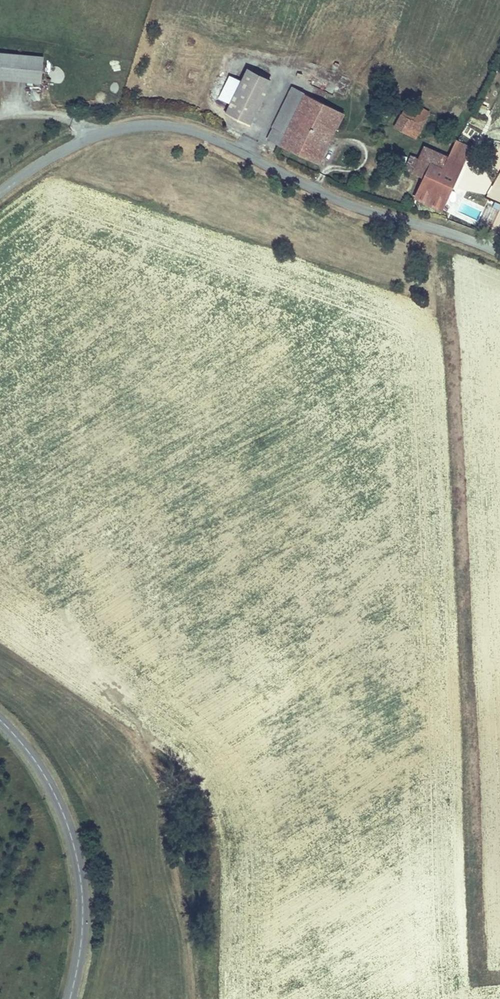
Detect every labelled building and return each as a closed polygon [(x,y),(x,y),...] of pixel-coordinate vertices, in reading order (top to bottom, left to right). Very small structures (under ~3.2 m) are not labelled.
[(5,51),(0,50),(0,109),(3,109),(4,77),(22,78),(24,52),(5,51)] [(51,55),(24,52),(22,78),(48,80),(51,55)] [(238,103),(233,113),(256,125),(278,80),(254,69),(249,80),(238,103)] [(238,103),(249,80),(236,74),(225,97),(238,103)] [(291,144),(315,95),(298,87),(274,136),(291,144)] [(348,111),(315,95),(291,144),(324,161),(331,146),(318,140),(329,117),(342,124),(348,111)] [(430,119),(433,112),(421,106),(418,114),(419,115),(430,119)] [(405,115),(397,128),(420,140),(431,119),(430,119),(419,115),(418,114),(408,109),(405,115)] [(331,146),(342,124),(329,117),(318,140),(331,146)] [(453,170),(458,159),(432,148),(428,158),(422,172),(432,177),(435,178),(441,165),(453,170)] [(428,158),(419,153),(413,167),(422,172),(428,158)] [(432,177),(422,197),(446,206),(468,163),(458,159),(453,170),(441,165),(435,178),(432,177)]
